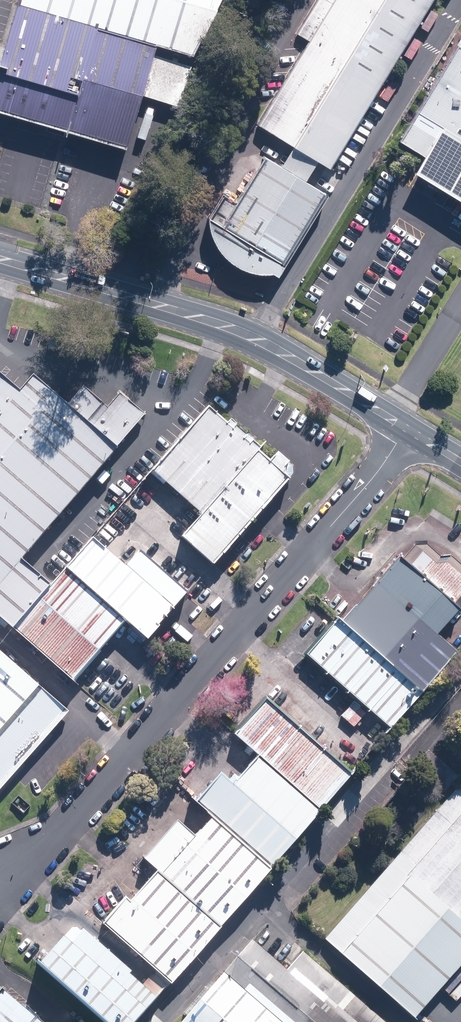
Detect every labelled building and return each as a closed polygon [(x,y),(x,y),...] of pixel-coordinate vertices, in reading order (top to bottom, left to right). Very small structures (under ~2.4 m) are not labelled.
[(18,8),(157,50),(208,65),(228,0),(20,0),(18,8)] [(255,129),(331,175),(438,0),(333,0),(255,129)] [(18,8),(0,67),(0,113),(126,151),(157,50),(18,8)] [(457,49),(398,146),(420,160),(413,171),(460,200),(460,52),(457,49)] [(325,194),(262,156),(222,225),(211,220),(210,230),(216,243),(222,253),(234,265),(247,272),(258,275),(276,275),(282,265),(325,194)] [(0,373),(0,618),(12,628),(47,588),(18,563),(105,464),(0,373)] [(258,452),(205,406),(149,470),(202,516),(258,452)] [(292,481),(258,452),(182,539),(215,568),(292,481)] [(136,550),(122,566),(90,539),(63,570),(47,588),(12,628),(72,680),(123,622),(147,643),(174,612),(188,596),(136,550)] [(399,558),(342,623),(420,691),(455,651),(436,634),(458,610),(460,606),(460,565),(450,555),(439,555),(426,544),(414,544),(401,560),(399,558)] [(390,726),(420,691),(342,623),(337,617),(306,654),(390,726)] [(0,647),(0,736),(44,685),(0,647)] [(44,685),(0,736),(0,793),(73,711),(44,685)] [(350,781),(261,703),(231,737),(320,815),(350,781)] [(270,871),(320,815),(245,749),(195,806),(210,819),(270,871)] [(324,944),(413,1021),(460,967),(460,789),(324,944)] [(173,982),(221,927),(270,871),(210,819),(161,875),(151,866),(103,921),(173,982)] [(156,1002),(77,934),(46,969),(107,1021),(138,1021),(156,1002)] [(220,977),(181,1021),(343,1021),(251,942),(220,977)] [(5,997),(0,1003),(0,1021),(33,1021),(5,997)]
